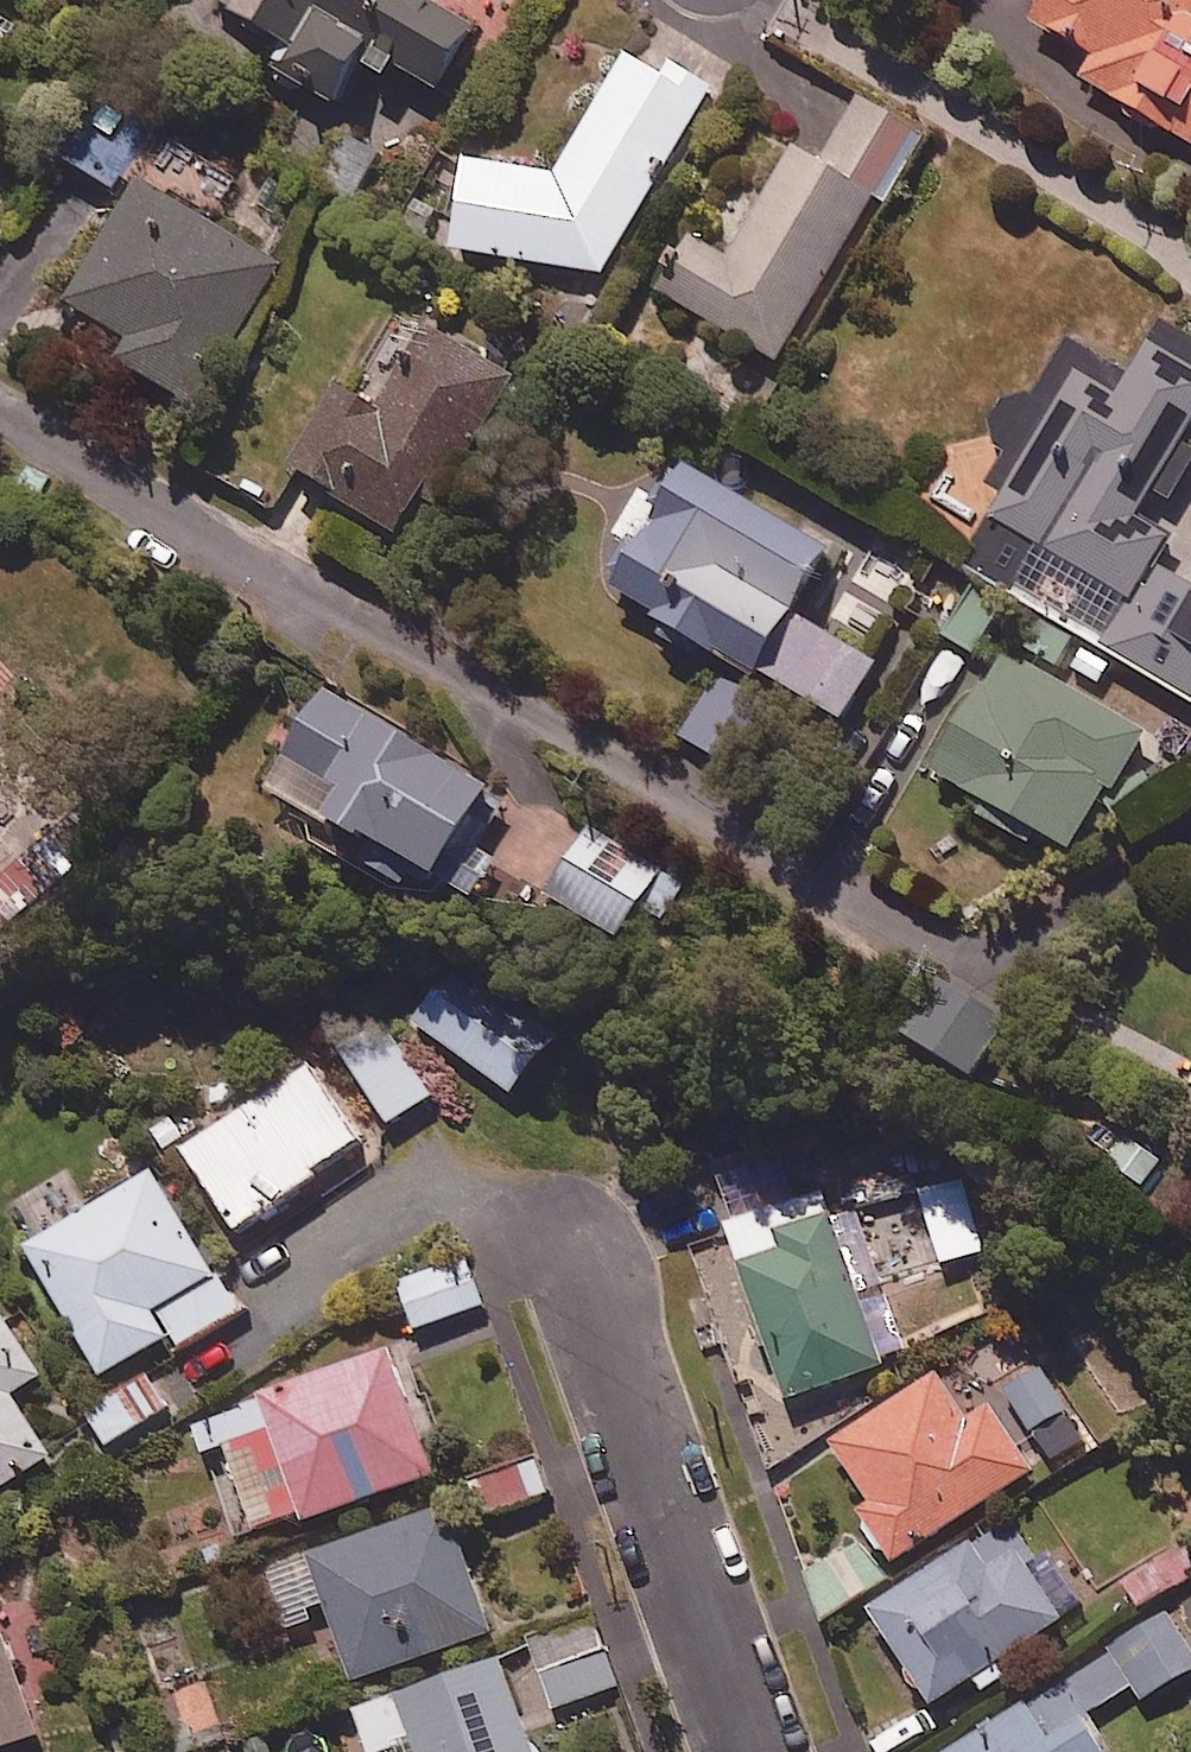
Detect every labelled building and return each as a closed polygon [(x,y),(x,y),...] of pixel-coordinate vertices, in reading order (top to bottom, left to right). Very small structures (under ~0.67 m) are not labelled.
[(362,74),(391,90),(401,71),(445,95),(480,32),(422,0),(209,0),(193,28),(284,78),(291,65),(350,98),(362,74)] [(1037,24),(1075,48),(1064,66),(1126,104),(1126,108),(1127,112),(1128,116),(1130,120),(1132,123),(1135,126),(1138,129),(1142,131),(1145,133),(1149,134),(1154,134),(1158,134),(1162,133),(1166,132),(1170,130),(1190,143),(1190,0),(1052,0),(1037,24)] [(562,174),(466,162),(456,257),(607,278),(722,94),(676,65),(667,79),(635,58),(562,174)] [(932,140),(863,98),(821,167),(798,153),(732,262),(696,240),(664,294),(784,366),(882,203),(890,208),(932,140)] [(382,156),(351,140),(328,185),(358,201),(382,156)] [(284,269),(149,187),(77,306),(146,348),(132,371),(198,411),(284,269)] [(519,382),(431,323),(407,359),(383,342),(296,470),(408,546),(437,502),(519,382)] [(1190,439),(1190,339),(1165,325),(1136,375),(1069,341),(1035,397),(1030,396),(1024,396),(1018,398),(1012,400),(1007,403),(1003,407),(999,411),(996,417),(994,422),(994,428),(994,434),(995,440),(997,445),(1000,450),(1004,455),(1009,458),(991,490),(1010,501),(969,573),(1015,599),(1190,700),(1190,587),(1158,569),(1174,540),(1160,532),(1190,479),(1190,449),(1187,447),(1190,439)] [(614,598),(727,664),(684,737),(744,772),(789,694),(846,727),(881,667),(799,619),(836,555),(689,469),(614,598)] [(1153,738),(1010,659),(991,693),(978,686),(930,774),(991,807),(984,820),(1070,867),(1112,790),(1122,795),(1153,738)] [(311,837),(385,883),(407,896),(420,876),(442,890),(499,798),(328,692),(267,791),(319,823),(311,837)] [(0,847),(0,956),(81,882),(27,823),(0,847)] [(625,944),(644,909),(669,923),(689,886),(664,872),(588,831),(569,866),(574,869),(554,905),(625,944)] [(1012,1026),(948,988),(913,1045),(978,1083),(1012,1026)] [(542,1057),(455,995),(428,1032),(515,1094),(542,1057)] [(433,1101),(384,1022),(340,1050),(389,1128),(433,1101)] [(368,1153),(313,1070),(186,1154),(241,1237),(368,1153)] [(1166,1159),(1129,1139),(1112,1169),(1148,1190),(1166,1159)] [(983,1251),(954,1172),(916,1186),(944,1264),(983,1251)] [(242,1316),(154,1175),(28,1254),(108,1380),(174,1339),(183,1353),(242,1316)] [(888,1370),(823,1193),(728,1228),(793,1405),(888,1370)] [(485,1310),(470,1263),(399,1286),(415,1334),(485,1310)] [(54,1461),(14,1399),(44,1380),(5,1320),(0,1323),(0,1496),(54,1461)] [(439,1480),(394,1355),(193,1427),(205,1461),(230,1452),(256,1524),(259,1535),(303,1519),(306,1528),(439,1480)] [(1065,1403),(1046,1376),(1010,1401),(1028,1428),(1065,1403)] [(171,1410),(150,1377),(89,1417),(111,1450),(171,1410)] [(971,1430),(939,1381),(834,1448),(870,1504),(855,1514),(892,1570),(1038,1476),(997,1413),(971,1430)] [(554,1496),(538,1462),(481,1487),(496,1521),(554,1496)] [(497,1637),(451,1512),(273,1578),(293,1633),(333,1618),(358,1688),(497,1637)] [(1006,1664),(1070,1623),(1045,1585),(1066,1571),(1030,1514),(874,1614),(936,1709),(979,1681),(987,1694),(1014,1677),(1006,1664)] [(1178,1549),(1126,1585),(1142,1607),(1190,1574),(1190,1568),(1178,1549)] [(621,1692),(598,1618),(533,1639),(556,1712),(621,1692)] [(1172,1621),(964,1751),(1107,1751),(1086,1720),(1136,1688),(1144,1701),(1190,1671),(1190,1652),(1172,1621)] [(7,1640),(0,1642),(0,1751),(10,1751),(42,1741),(7,1640)] [(506,1665),(360,1717),(372,1751),(537,1751),(506,1665)]
